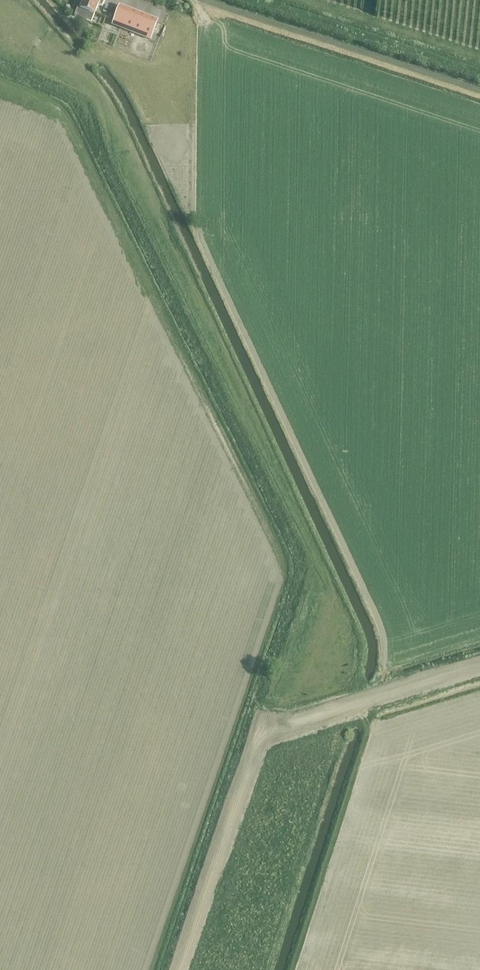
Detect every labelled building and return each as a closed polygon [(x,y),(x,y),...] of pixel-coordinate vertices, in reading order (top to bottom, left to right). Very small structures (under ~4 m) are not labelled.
[(74,16),(91,23),(98,5),(102,6),(104,0),(80,0),(74,16)] [(150,40),(157,22),(119,7),(112,25),(150,40)]
